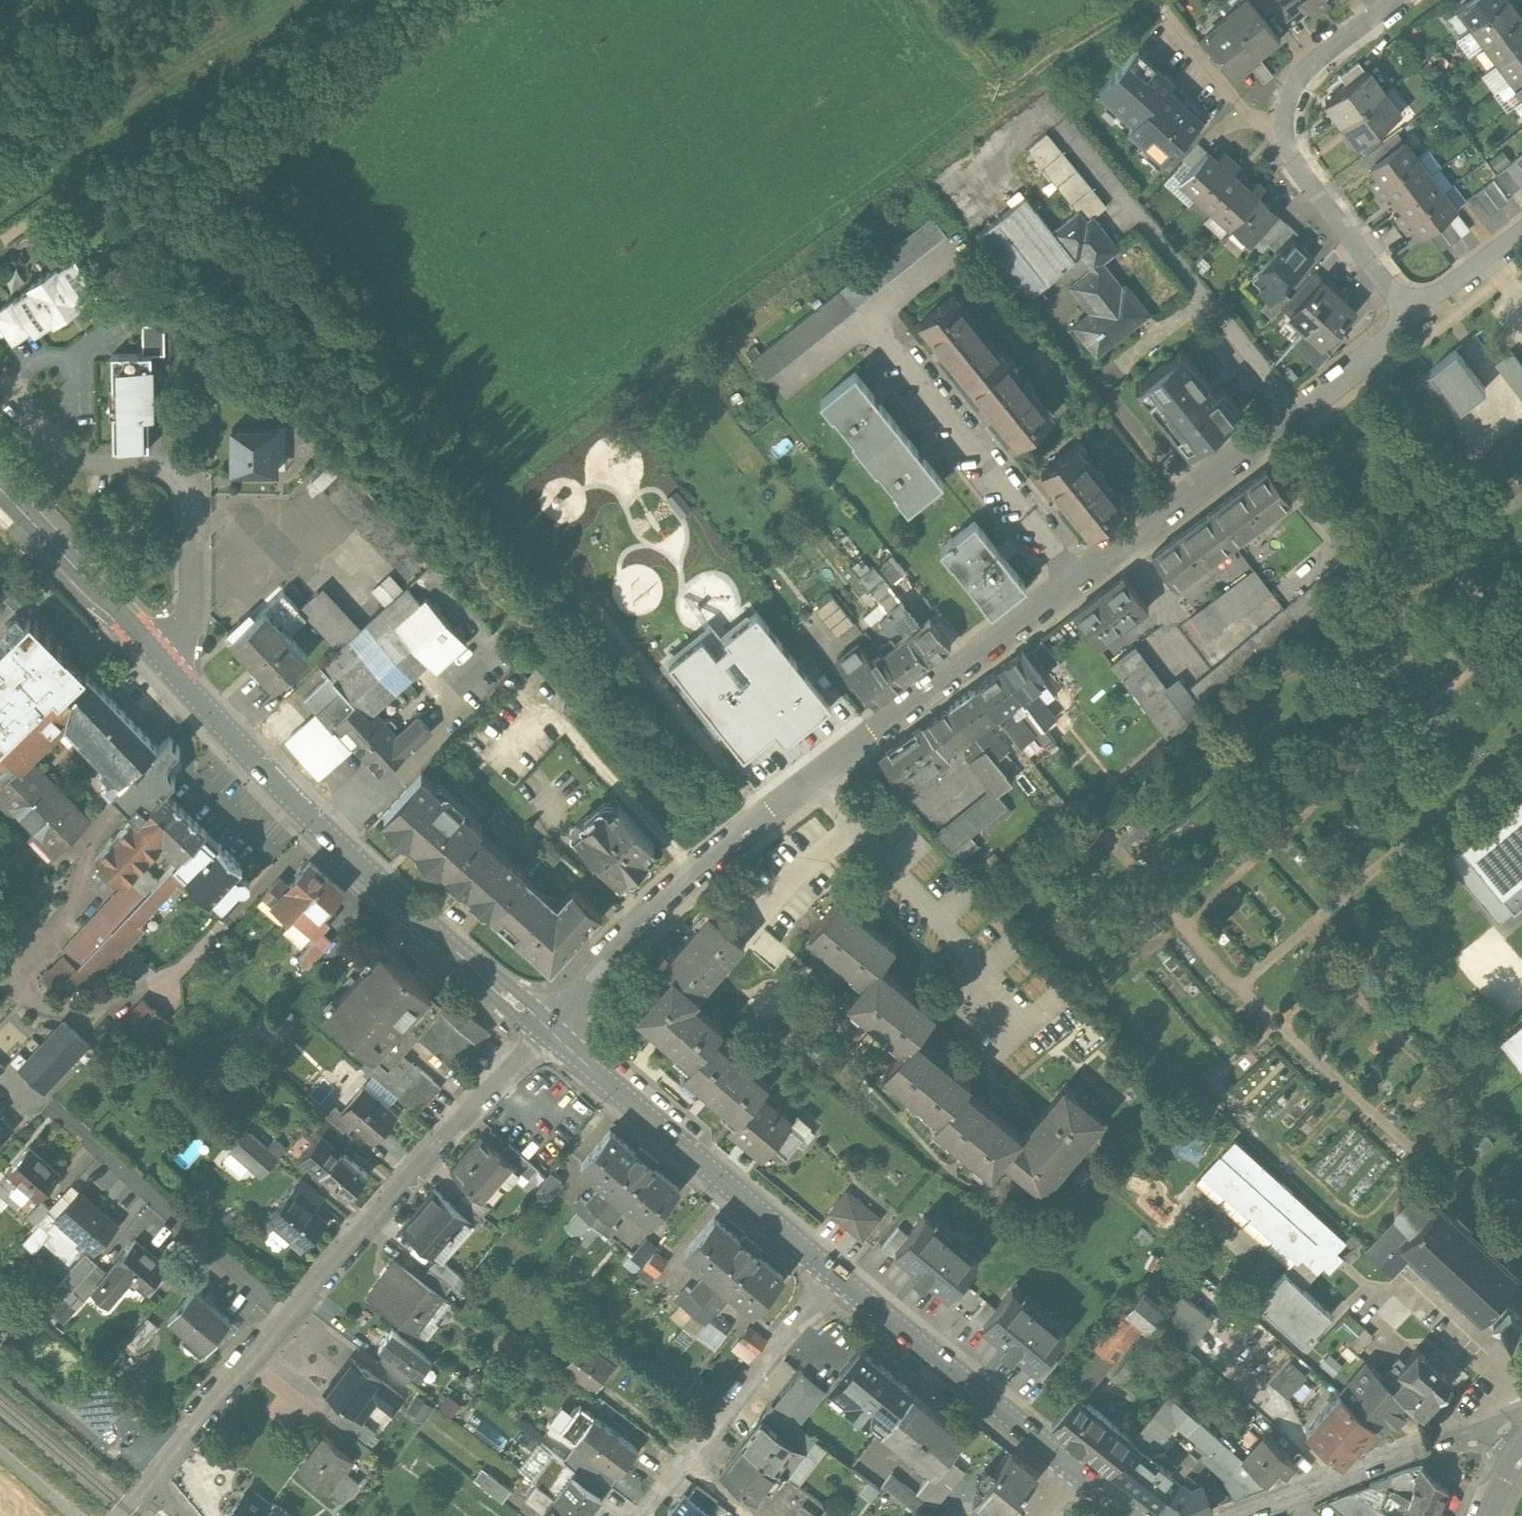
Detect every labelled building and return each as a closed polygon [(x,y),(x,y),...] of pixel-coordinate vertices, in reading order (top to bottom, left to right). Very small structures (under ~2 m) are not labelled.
[(1265,0),(1248,0),(1249,2),(1251,1),(1263,16),(1272,9),(1265,0)] [(1296,14),(1306,6),(1312,13),(1320,8),(1314,0),(1285,0),(1296,14)] [(1457,10),(1471,27),(1507,0),(1471,0),(1457,10)] [(1471,27),(1484,45),(1521,16),(1510,0),(1507,0),(1471,27)] [(1263,16),(1251,1),(1249,2),(1229,17),(1258,55),(1280,39),(1263,16)] [(1484,45),(1497,63),(1521,44),(1521,16),(1484,45)] [(1258,55),(1229,17),(1204,37),(1233,75),(1249,63),(1258,55)] [(1497,63),(1510,80),(1521,71),(1521,44),(1497,63)] [(1139,48),(1098,92),(1133,124),(1168,86),(1174,80),(1139,48)] [(1273,75),(1258,55),(1249,63),(1263,82),(1273,75)] [(1358,62),(1340,76),(1347,86),(1364,73),(1366,72),(1358,62)] [(1510,80),(1521,96),(1521,71),(1510,80)] [(1347,86),(1325,102),(1341,124),(1380,95),(1364,73),(1347,86)] [(1133,124),(1127,130),(1163,163),(1204,119),(1168,86),(1133,124)] [(1380,95),(1341,124),(1358,146),(1374,133),(1396,117),(1380,95)] [(226,122),(211,131),(217,142),(232,133),(226,122)] [(1079,211),(1054,231),(1026,196),(977,234),(1029,297),(1052,278),(1065,294),(1067,292),(1066,291),(1093,269),(1091,268),(1101,259),(1103,261),(1119,248),(1093,217),(1107,206),(1048,133),(1029,149),(1079,211)] [(1374,133),(1358,146),(1365,155),(1381,143),(1374,133)] [(1365,155),(1363,157),(1371,166),(1399,144),(1392,135),(1365,155)] [(1399,144),(1371,166),(1377,175),(1369,181),(1376,189),(1417,158),(1404,141),(1399,144)] [(1198,143),(1182,160),(1191,168),(1206,151),(1198,143)] [(1216,158),(1207,150),(1206,151),(1191,168),(1180,180),(1197,195),(1231,158),(1223,151),(1216,158)] [(1231,158),(1197,195),(1213,210),(1241,181),(1232,172),(1238,165),(1231,158)] [(1417,158),(1376,189),(1382,196),(1390,190),(1397,200),(1429,175),(1417,158)] [(1515,159),(1505,167),(1520,186),(1521,184),(1521,168),(1515,159)] [(1520,186),(1505,167),(1496,174),(1510,193),(1520,186)] [(1429,175),(1397,200),(1404,209),(1396,215),(1402,223),(1442,192),(1429,175)] [(1241,181),(1213,210),(1230,226),(1259,195),(1264,189),(1256,182),(1250,189),(1241,181)] [(1508,200),(1494,181),(1484,188),(1498,207),(1508,200)] [(1498,207),(1484,188),(1475,195),(1489,214),(1498,207)] [(1442,192),(1402,223),(1408,230),(1416,225),(1423,234),(1427,231),(1436,224),(1446,217),(1456,209),(1442,192)] [(1259,195),(1230,226),(1250,244),(1253,242),(1278,215),(1266,204),(1268,203),(1259,195)] [(1470,229),(1455,210),(1446,217),(1460,236),(1470,229)] [(933,215),(755,358),(770,376),(948,233),(933,215)] [(1278,215),(1253,242),(1262,250),(1268,243),(1286,223),(1278,215)] [(1446,217),(1436,224),(1451,243),(1460,236),(1446,217)] [(1286,223),(1268,243),(1277,252),(1290,237),(1292,239),(1297,233),(1286,223)] [(1451,243),(1436,224),(1427,231),(1441,251),(1451,243)] [(1277,252),(1260,270),(1262,271),(1253,281),(1261,288),(1259,290),(1269,299),(1270,300),(1281,289),(1311,256),(1292,239),(1290,237),(1277,252)] [(30,283),(31,284),(14,297),(15,297),(0,307),(0,321),(14,341),(35,326),(36,327),(53,315),(54,316),(81,296),(80,295),(98,282),(77,253),(59,265),(57,263),(30,283)] [(1103,261),(1101,259),(1091,268),(1093,269),(1066,291),(1067,292),(1087,316),(1075,326),(1098,354),(1139,322),(1121,300),(1129,294),(1103,261)] [(1290,297),(1281,307),(1289,315),(1322,279),(1313,271),(1290,297)] [(1322,279),(1289,315),(1306,330),(1338,294),(1322,279)] [(1281,289),(1270,300),(1269,299),(1261,307),(1271,317),(1281,307),(1290,297),(1281,289)] [(955,292),(923,318),(971,379),(1004,353),(955,292)] [(1338,294),(1306,330),(1322,345),(1337,328),(1354,309),(1338,294)] [(133,295),(115,307),(120,315),(138,303),(133,295)] [(1337,328),(1322,345),(1330,353),(1346,336),(1337,328)] [(1216,391),(1183,349),(1138,385),(1191,451),(1242,410),(1222,385),(1216,391)] [(1494,364),(1521,401),(1521,365),(1511,350),(1494,364)] [(1456,351),(1430,371),(1459,408),(1485,388),(1456,351)] [(151,353),(112,354),(112,390),(120,390),(120,414),(113,414),(113,449),(149,450),(149,415),(153,415),(151,353)] [(1052,414),(1004,353),(971,379),(1019,440),(1052,414)] [(867,453),(901,426),(858,372),(823,399),(867,453)] [(910,508),(944,480),(901,426),(867,453),(910,508)] [(270,429),(230,429),(230,471),(270,471),(270,429)] [(1124,504),(1076,444),(1043,470),(1091,530),(1124,504)] [(1268,466),(1209,510),(1234,543),(1291,501),(1293,500),(1268,466)] [(326,467),(309,483),(318,493),(335,477),(326,467)] [(1209,510),(1152,553),(1178,587),(1180,585),(1234,543),(1209,510)] [(1026,583),(977,519),(942,546),(954,561),(955,560),(982,595),(981,595),(992,610),(1026,583)] [(890,555),(877,566),(891,581),(904,570),(890,555)] [(1251,567),(1187,615),(1205,638),(1268,590),(1251,567)] [(1332,568),(1283,609),(1298,628),(1346,586),(1332,568)] [(1124,574),(1073,613),(1097,644),(1148,606),(1124,574)] [(391,575),(373,590),(386,605),(404,590),(391,575)] [(889,584),(876,594),(888,609),(901,599),(889,584)] [(339,647),(321,664),(329,674),(303,696),(316,711),(284,738),(318,777),(355,744),(380,772),(431,728),(418,714),(396,733),(391,727),(397,722),(391,716),(384,718),(375,708),(429,661),(436,669),(467,642),(426,596),(421,601),(408,586),(404,590),(386,605),(339,647)] [(283,591),(244,627),(239,621),(226,633),(252,660),(250,662),(258,671),(260,669),(274,684),(306,653),(280,625),(299,608),(283,591)] [(835,596),(818,609),(839,636),(856,623),(835,596)] [(931,618),(922,624),(901,599),(888,609),(891,613),(892,613),(901,625),(909,635),(929,661),(951,644),(931,618)] [(660,661),(739,760),(775,731),(786,743),(832,706),(755,610),(722,636),(726,641),(716,649),(700,629),(660,661)] [(891,613),(881,622),(890,634),(901,625),(892,613),(891,613)] [(84,671),(30,615),(0,644),(0,657),(4,660),(0,664),(0,739),(52,689),(59,696),(84,671)] [(1264,625),(1212,669),(1227,689),(1279,644),(1264,625)] [(909,635),(885,653),(905,680),(929,661),(909,635)] [(1044,641),(1033,649),(1047,668),(1058,660),(1044,641)] [(883,651),(872,659),(860,644),(840,660),(855,681),(860,679),(877,701),(905,680),(885,653),(884,654),(883,651)] [(1133,647),(1111,662),(1155,719),(1175,704),(1133,647)] [(1022,651),(999,668),(1021,695),(1032,687),(1043,679),(1022,651)] [(1021,695),(999,668),(999,669),(975,687),(996,714),(1010,703),(1021,696),(1021,695)] [(84,671),(59,696),(52,689),(0,739),(0,783),(1,784),(28,758),(65,725),(78,738),(122,785),(115,792),(136,814),(137,815),(162,792),(176,778),(168,769),(167,765),(169,759),(181,748),(170,737),(158,748),(84,671)] [(975,687),(950,706),(971,732),(984,722),(996,714),(975,687)] [(1057,720),(1032,687),(1021,695),(1021,696),(1043,727),(1051,721),(1053,723),(1057,720)] [(1034,737),(1010,703),(996,714),(1019,744),(1028,737),(1030,739),(1034,737)] [(950,706),(924,724),(945,752),(971,732),(950,706)] [(1010,754),(984,722),(971,732),(986,749),(995,760),(1003,755),(1005,758),(1010,754)] [(924,724),(880,756),(906,790),(949,758),(945,752),(924,724)] [(995,760),(986,749),(969,763),(996,796),(1013,782),(995,760)] [(28,758),(1,784),(0,785),(0,802),(32,835),(40,828),(60,849),(89,820),(28,758)] [(481,827),(421,774),(384,815),(444,869),(479,830),(481,827)] [(548,825),(574,802),(555,779),(528,802),(548,825)] [(136,814),(98,855),(113,869),(114,869),(123,859),(151,832),(154,835),(179,807),(162,792),(137,815),(136,814)] [(1460,847),(1444,860),(1498,923),(1513,910),(1513,911),(1521,903),(1521,794),(1460,847)] [(898,797),(881,813),(889,821),(906,805),(898,797)] [(655,843),(617,801),(607,809),(605,806),(575,832),(593,852),(595,850),(620,878),(648,853),(646,850),(655,843)] [(151,832),(123,859),(134,869),(140,862),(160,840),(179,858),(204,830),(179,807),(154,835),(151,832)] [(244,865),(204,830),(179,858),(157,883),(145,898),(128,916),(142,931),(179,891),(191,902),(200,892),(223,912),(250,882),(239,871),(244,865)] [(526,872),(479,830),(446,867),(483,901),(485,898),(495,907),(524,874),(526,872)] [(123,859),(114,869),(125,879),(134,869),(123,859)] [(310,861),(288,886),(279,878),(264,895),(290,917),(327,875),(310,861)] [(144,872),(130,885),(145,898),(157,883),(144,872)] [(558,904),(524,874),(495,907),(492,911),(540,954),(556,936),(566,946),(599,910),(573,887),(558,904)] [(327,875),(290,917),(315,940),(323,931),(330,923),(322,916),(344,891),(327,875)] [(130,885),(62,957),(78,970),(112,933),(118,927),(128,916),(145,898),(130,885)] [(862,921),(839,902),(811,936),(866,981),(879,965),(879,966),(894,947),(871,928),(872,927),(863,919),(862,921)] [(710,911),(664,966),(672,973),(697,994),(744,938),(710,911)] [(128,916),(118,927),(112,933),(131,952),(147,935),(142,931),(128,916)] [(315,940),(298,958),(308,967),(332,940),(323,931),(315,940)] [(382,949),(326,1012),(373,1053),(429,990),(382,949)] [(879,966),(879,965),(866,981),(851,1000),(906,1044),(913,1036),(934,1011),(911,992),(911,991),(902,983),(901,984),(879,966)] [(697,994),(672,973),(643,1008),(664,1025),(660,1029),(695,1058),(715,1033),(722,1025),(692,1000),(697,994)] [(449,998),(415,1036),(455,1072),(489,1034),(449,998)] [(166,1022),(144,1003),(123,1024),(147,1044),(166,1022)] [(12,1011),(2,1030),(18,1039),(29,1020),(12,1011)] [(88,1044),(64,1022),(42,1046),(66,1068),(78,1055),(88,1044)] [(1500,1042),(1521,1069),(1521,1024),(1500,1042)] [(771,1080),(715,1033),(695,1058),(687,1067),(743,1113),(760,1092),(771,1080)] [(913,1036),(906,1044),(886,1069),(941,1115),(963,1089),(969,1083),(944,1062),(945,1061),(937,1054),(936,1056),(913,1036)] [(97,1053),(88,1044),(78,1055),(87,1064),(97,1053)] [(28,1061),(20,1070),(44,1092),(66,1068),(42,1046),(28,1061)] [(19,1053),(11,1062),(20,1070),(28,1061),(19,1053)] [(422,1072),(398,1099),(417,1115),(441,1088),(422,1072)] [(398,1114),(365,1085),(354,1097),(358,1100),(345,1114),(344,1116),(355,1124),(374,1141),(398,1114)] [(986,1108),(963,1089),(941,1115),(936,1122),(991,1167),(1001,1155),(1018,1135),(994,1115),(996,1114),(987,1107),(986,1108)] [(1063,1091),(1024,1138),(1019,1133),(1018,1135),(1001,1155),(1039,1187),(1050,1174),(1052,1176),(1083,1139),(1085,1141),(1103,1119),(1078,1097),(1075,1101),(1063,1091)] [(795,1121),(760,1092),(743,1113),(732,1126),(767,1155),(778,1142),(789,1151),(801,1137),(789,1128),(795,1121)] [(345,1114),(337,1107),(328,1117),(333,1121),(347,1133),(355,1124),(344,1116),(345,1114)] [(10,1128),(0,1120),(0,1139),(10,1128)] [(347,1133),(333,1121),(322,1133),(344,1152),(355,1140),(347,1133)] [(1360,1180),(1379,1149),(1344,1127),(1318,1170),(1344,1186),(1351,1174),(1360,1180)] [(612,1129),(582,1164),(604,1183),(616,1193),(646,1158),(612,1129)] [(247,1132),(232,1149),(262,1175),(277,1157),(266,1148),(247,1132)] [(344,1152),(322,1133),(301,1157),(306,1162),(303,1165),(314,1175),(317,1171),(321,1174),(349,1198),(369,1176),(343,1154),(344,1152)] [(500,1152),(483,1138),(453,1173),(470,1188),(485,1201),(486,1200),(515,1167),(516,1166),(500,1152)] [(1234,1138),(1201,1173),(1295,1260),(1256,1301),(1303,1345),(1332,1314),(1303,1288),(1346,1241),(1234,1138)] [(285,1148),(274,1139),(266,1148),(277,1157),(285,1148)] [(537,1168),(508,1142),(500,1152),(516,1166),(515,1167),(528,1178),(537,1168)] [(0,1180),(0,1189),(26,1212),(60,1173),(30,1146),(0,1180)] [(561,1158),(543,1183),(554,1192),(573,1168),(561,1158)] [(681,1188),(646,1158),(616,1193),(628,1203),(651,1223),(681,1188)] [(604,1183),(588,1202),(583,1198),(574,1208),(591,1222),(616,1193),(604,1183)] [(295,1187),(271,1216),(294,1235),(290,1239),(302,1249),(325,1221),(312,1210),(316,1205),(295,1187)] [(436,1192),(414,1217),(411,1214),(400,1227),(434,1256),(436,1255),(467,1219),(468,1218),(454,1206),(434,1188),(433,1189),(436,1192)] [(485,1201),(470,1188),(462,1197),(481,1213),(490,1203),(486,1200),(485,1201)] [(1467,1223),(1466,1219),(1472,1212),(1445,1188),(1435,1198),(1438,1201),(1432,1207),(1433,1207),(1432,1211),(1424,1212),(1421,1207),(1419,1209),(1421,1212),(1415,1219),(1410,1218),(1409,1221),(1415,1222),(1414,1231),(1408,1233),(1410,1236),(1415,1234),(1420,1238),(1409,1250),(1420,1261),(1421,1264),(1428,1264),(1439,1275),(1435,1280),(1438,1282),(1439,1280),(1450,1291),(1449,1292),(1451,1294),(1455,1289),(1466,1300),(1462,1304),(1464,1306),(1468,1301),(1480,1312),(1479,1318),(1482,1318),(1482,1312),(1491,1303),(1494,1306),(1494,1310),(1497,1312),(1501,1312),(1503,1310),(1505,1312),(1501,1316),(1504,1317),(1507,1314),(1507,1315),(1508,1314),(1511,1317),(1513,1315),(1509,1312),(1510,1311),(1518,1301),(1519,1302),(1520,1301),(1521,1303),(1521,1299),(1521,1298),(1521,1293),(1520,1295),(1513,1288),(1515,1286),(1510,1282),(1518,1273),(1521,1273),(1521,1271),(1519,1270),(1507,1260),(1511,1255),(1508,1253),(1505,1257),(1494,1247),(1498,1243),(1495,1241),(1493,1243),(1483,1233),(1484,1231),(1482,1229),(1478,1233),(1467,1223)] [(118,1224),(79,1190),(55,1218),(94,1252),(118,1224)] [(879,1217),(849,1192),(833,1212),(863,1237),(879,1217)] [(616,1193),(591,1222),(603,1232),(628,1203),(616,1193)] [(481,1213),(462,1197),(454,1206),(468,1218),(467,1219),(475,1226),(484,1216),(481,1213)] [(43,1200),(29,1216),(36,1223),(51,1207),(43,1200)] [(979,1252),(926,1209),(912,1227),(898,1244),(951,1287),(959,1275),(979,1252)] [(752,1247),(716,1218),(687,1252),(710,1271),(722,1281),(752,1247)] [(892,1251),(898,1244),(912,1227),(903,1219),(883,1243),(892,1251)] [(167,1268),(136,1240),(114,1264),(116,1265),(108,1273),(94,1289),(108,1302),(129,1278),(145,1292),(167,1268)] [(651,1247),(638,1262),(653,1275),(666,1259),(651,1247)] [(752,1247),(722,1281),(734,1292),(756,1311),(786,1278),(752,1247)] [(86,1252),(69,1269),(71,1271),(56,1287),(66,1297),(73,1289),(98,1263),(86,1252)] [(459,1275),(436,1255),(434,1256),(437,1259),(429,1268),(451,1285),(459,1275)] [(421,1278),(396,1258),(367,1296),(408,1327),(437,1290),(421,1278)] [(98,1263),(73,1289),(84,1299),(94,1289),(108,1273),(98,1263)] [(451,1285),(429,1268),(421,1278),(437,1290),(444,1295),(451,1285)] [(710,1271),(692,1291),(704,1302),(722,1281),(710,1271)] [(959,1275),(951,1287),(944,1295),(956,1304),(971,1284),(959,1275)] [(722,1281),(704,1302),(716,1312),(734,1292),(722,1281)] [(996,1304),(984,1318),(1038,1363),(1048,1350),(1068,1327),(1014,1282),(996,1304)] [(1143,1287),(1070,1373),(1086,1385),(1141,1320),(1152,1329),(1157,1323),(1169,1308),(1143,1287)] [(229,1321),(194,1291),(171,1318),(190,1334),(180,1346),(195,1359),(206,1347),(206,1348),(229,1321)] [(1183,1293),(1157,1323),(1186,1349),(1213,1319),(1183,1293)] [(980,1324),(984,1318),(996,1304),(987,1297),(971,1317),(980,1324)] [(1378,1313),(1349,1343),(1360,1354),(1388,1323),(1378,1313)] [(767,1341),(751,1328),(741,1340),(758,1353),(767,1341)] [(436,1364),(396,1334),(382,1352),(387,1356),(415,1377),(421,1382),(436,1364)] [(616,1364),(584,1340),(562,1369),(594,1393),(616,1364)] [(1396,1364),(1384,1377),(1368,1363),(1341,1394),(1375,1424),(1382,1431),(1410,1400),(1424,1412),(1440,1394),(1443,1394),(1454,1381),(1418,1349),(1406,1362),(1400,1357),(1395,1363),(1396,1364)] [(912,1392),(860,1350),(830,1387),(845,1399),(841,1404),(867,1425),(871,1420),(882,1429),(912,1392)] [(1048,1350),(1038,1363),(1033,1369),(1044,1378),(1059,1358),(1048,1350)] [(415,1377),(387,1356),(379,1365),(408,1386),(415,1377)] [(350,1359),(323,1393),(339,1405),(353,1416),(380,1381),(350,1359)] [(1128,1360),(1114,1377),(1123,1385),(1137,1368),(1128,1360)] [(803,1373),(776,1407),(800,1426),(826,1392),(803,1373)] [(103,1377),(71,1413),(98,1437),(130,1401),(103,1377)] [(965,1435),(912,1392),(882,1429),(935,1472),(948,1456),(965,1435)] [(1132,1439),(1076,1394),(1053,1423),(1110,1469),(1133,1440),(1132,1439)] [(1375,1424),(1341,1394),(1307,1432),(1341,1462),(1375,1424)] [(1185,1409),(1169,1395),(1132,1439),(1133,1440),(1149,1453),(1175,1422),(1174,1421),(1185,1409)] [(353,1416),(339,1405),(329,1417),(350,1434),(351,1434),(361,1422),(353,1416)] [(1185,1409),(1174,1421),(1175,1422),(1183,1429),(1194,1417),(1185,1409)] [(1243,1460),(1194,1417),(1183,1429),(1186,1432),(1185,1434),(1195,1443),(1252,1493),(1272,1485),(1267,1481),(1243,1460)] [(638,1450),(597,1418),(592,1425),(596,1428),(583,1445),(592,1452),(591,1454),(618,1475),(638,1450)] [(764,1419),(744,1445),(774,1468),(794,1442),(764,1419)] [(351,1434),(350,1434),(339,1448),(352,1458),(356,1453),(361,1458),(369,1448),(351,1434)] [(339,1448),(324,1436),(299,1468),(344,1503),(345,1502),(343,1501),(356,1484),(358,1485),(359,1483),(342,1470),(352,1458),(339,1448)] [(1296,1463),(1265,1436),(1243,1460),(1267,1481),(1278,1468),(1286,1474),(1296,1463)] [(1005,1449),(993,1440),(983,1452),(995,1462),(1005,1449)] [(1149,1453),(1133,1440),(1110,1469),(1156,1506),(1179,1478),(1178,1478),(1171,1472),(1149,1453)] [(1252,1493),(1195,1443),(1190,1449),(1197,1455),(1220,1474),(1237,1498),(1252,1493)] [(774,1468),(744,1445),(721,1474),(757,1502),(780,1473),(774,1468)] [(1190,1449),(1175,1467),(1182,1473),(1197,1455),(1190,1449)] [(974,1498),(995,1515),(1002,1515),(1012,1504),(1036,1473),(1011,1452),(974,1498)] [(618,1475),(591,1454),(581,1466),(609,1487),(618,1475)] [(935,1472),(918,1495),(924,1500),(935,1509),(966,1470),(948,1456),(935,1472)] [(1404,1515),(1437,1515),(1447,1488),(1422,1465),(1418,1477),(1404,1515)] [(564,1486),(537,1466),(528,1477),(540,1486),(556,1498),(564,1486)] [(1182,1473),(1175,1467),(1171,1472),(1178,1478),(1182,1473)] [(1370,1484),(1391,1494),(1387,1506),(1373,1502),(1374,1497),(1366,1492),(1365,1486),(1348,1493),(1387,1513),(1396,1515),(1404,1515),(1418,1477),(1402,1471),(1370,1484)] [(573,1475),(564,1486),(556,1498),(579,1515),(588,1515),(603,1497),(573,1475)] [(918,1495),(892,1476),(884,1486),(916,1511),(924,1500),(918,1495)] [(1179,1478),(1156,1506),(1168,1515),(1190,1515),(1211,1508),(1204,1482),(1189,1486),(1179,1478)] [(540,1486),(529,1500),(546,1513),(544,1515),(579,1515),(556,1498),(540,1486)] [(718,1503),(697,1487),(690,1496),(711,1512),(718,1503)] [(1344,1515),(1350,1515),(1356,1511),(1353,1508),(1356,1505),(1341,1489),(1329,1500),(1344,1515)] [(685,1493),(667,1515),(715,1515),(711,1512),(690,1496),(685,1493)] [(254,1494),(243,1496),(227,1515),(290,1515),(274,1503),(271,1507),(254,1494)] [(796,1515),(816,1515),(804,1507),(796,1515)]
